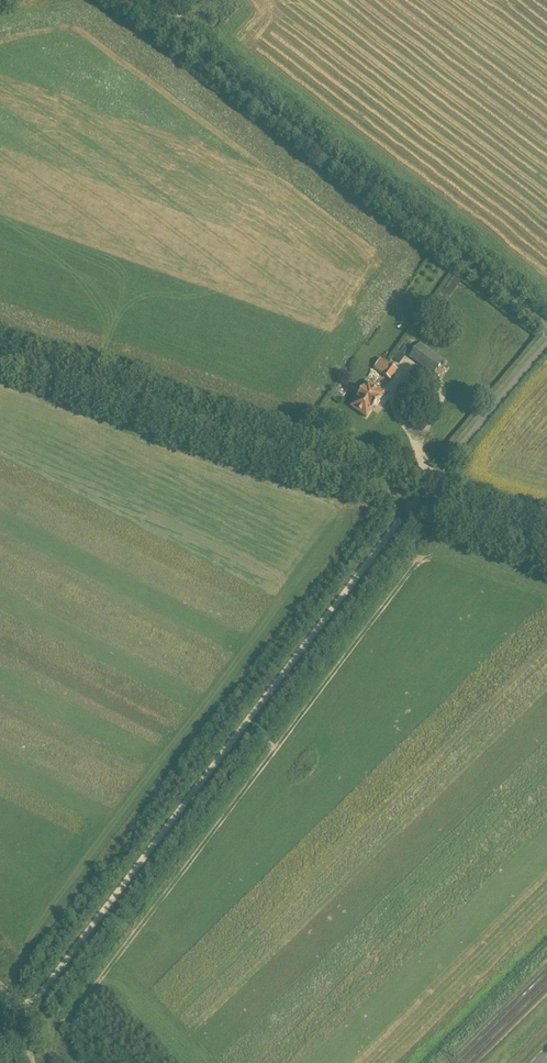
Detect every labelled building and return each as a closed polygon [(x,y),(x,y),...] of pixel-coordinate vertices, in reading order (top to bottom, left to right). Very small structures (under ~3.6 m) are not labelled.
[(404,339),(412,345),(419,337),(411,330),(404,339)] [(442,362),(425,349),(418,345),(410,356),(416,361),(433,373),(442,362)] [(404,357),(408,351),(403,347),(399,353),(398,353),(393,360),(400,365),(405,358),(404,357)] [(374,365),(384,364),(383,355),(373,357),(374,365)] [(382,373),(391,379),(397,370),(389,364),(382,373)] [(369,382),(351,406),(366,417),(384,393),(369,382)]
